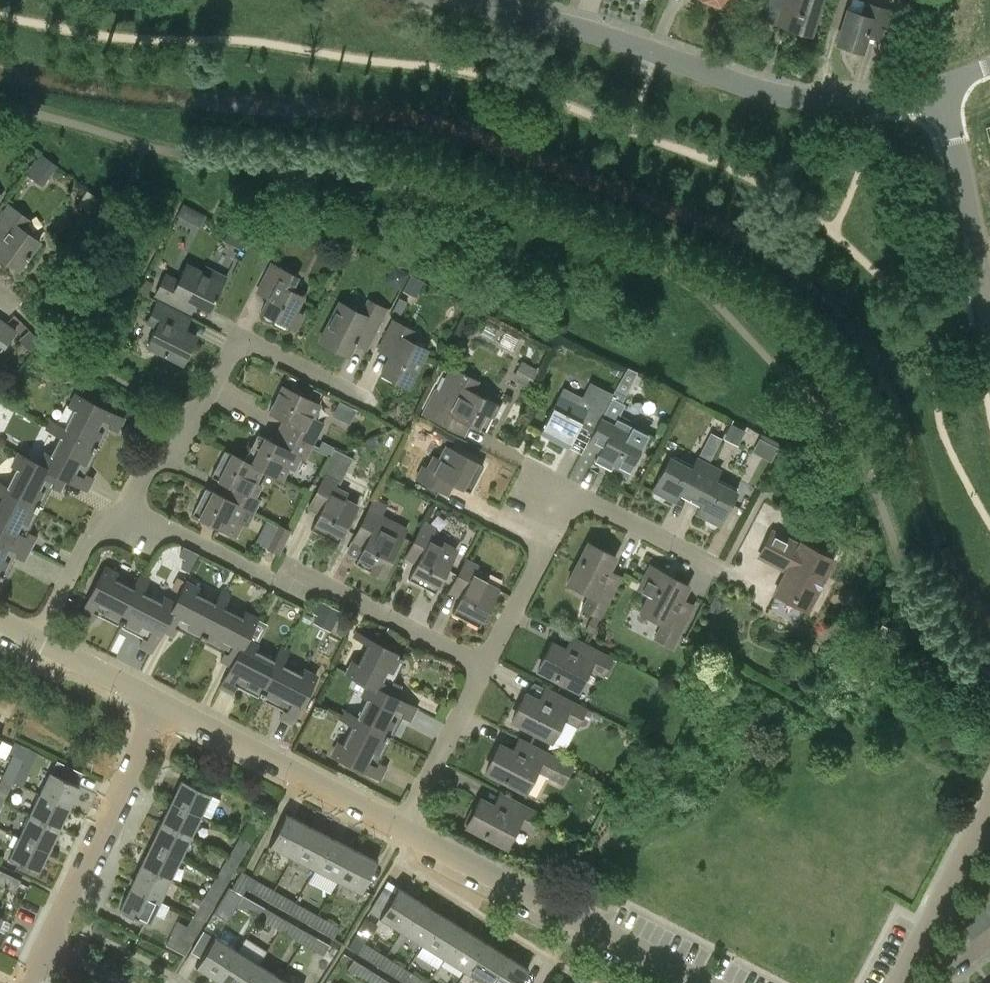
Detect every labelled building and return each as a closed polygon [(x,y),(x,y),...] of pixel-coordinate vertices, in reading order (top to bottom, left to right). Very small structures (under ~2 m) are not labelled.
[(729,9),(733,0),(707,0),(729,9)] [(822,0),(793,0),(795,0),(786,27),(811,35),(822,0)] [(888,9),(864,2),(861,14),(847,10),(837,43),(862,50),(867,36),(879,40),(888,9)] [(42,186),(57,165),(43,154),(27,174),(42,186)] [(172,223),(195,234),(205,213),(182,202),(172,223)] [(9,205),(0,217),(0,231),(5,235),(0,242),(0,257),(18,271),(39,242),(22,228),(28,220),(9,205)] [(155,295),(180,307),(184,298),(208,310),(225,277),(203,266),(202,269),(187,262),(185,264),(177,281),(165,275),(155,295)] [(306,296),(304,295),(291,289),(297,277),(271,263),(257,291),(268,297),(260,311),(263,312),(263,316),(266,319),(270,319),(274,317),(295,328),(302,312),(298,310),(306,296)] [(403,286),(417,293),(423,282),(423,281),(410,274),(410,275),(409,275),(403,286)] [(348,356),(355,343),(363,327),(374,333),(386,308),(368,299),(362,312),(339,301),(319,341),(348,356)] [(155,327),(146,345),(182,363),(195,337),(176,327),(182,315),(157,302),(146,323),(155,327)] [(6,346),(16,331),(0,320),(0,342),(6,346)] [(413,342),(418,333),(392,320),(383,338),(395,344),(390,354),(381,372),(409,386),(427,349),(413,342)] [(30,350),(40,339),(29,328),(19,339),(30,350)] [(509,375),(526,384),(535,367),(518,358),(509,375)] [(451,368),(433,404),(429,402),(423,414),(454,431),(460,420),(485,432),(498,406),(464,388),(469,378),(451,368)] [(579,425),(592,432),(608,402),(612,393),(589,381),(582,396),(563,387),(540,433),(567,447),(579,425)] [(282,384),(268,412),(292,424),(287,434),(311,447),(315,438),(317,435),(323,423),(318,420),(313,417),(320,404),(282,384)] [(625,400),(612,393),(608,402),(592,432),(585,446),(599,454),(595,461),(626,478),(646,441),(648,435),(633,427),(616,418),(621,409),(625,400)] [(64,428),(62,432),(94,448),(106,425),(108,426),(115,414),(76,394),(70,406),(74,408),(64,428)] [(335,413),(351,418),(355,407),(338,402),(335,413)] [(51,421),(49,425),(57,430),(59,426),(51,421)] [(725,435),(739,442),(745,431),(730,423),(725,435)] [(47,429),(55,433),(57,430),(49,425),(47,429)] [(441,439),(451,445),(451,443),(455,437),(434,427),(431,433),(441,438),(441,439)] [(40,462),(39,464),(58,474),(66,478),(65,479),(78,486),(85,474),(81,472),(94,448),(62,432),(60,436),(50,456),(45,453),(40,462)] [(257,434),(244,459),(262,469),(281,479),(288,466),(293,469),(300,456),(305,459),(311,447),(287,434),(281,446),(257,434)] [(714,453),(720,442),(709,436),(704,447),(714,453)] [(759,436),(752,448),(770,460),(777,447),(759,436)] [(327,444),(317,467),(343,477),(353,454),(327,444)] [(433,457),(427,469),(423,466),(416,478),(439,490),(444,480),(469,493),(483,466),(445,446),(438,459),(433,457)] [(225,449),(211,476),(236,488),(230,499),(253,511),(259,498),(255,496),(261,484),(256,481),(262,469),(244,459),(225,449)] [(6,488),(4,491),(36,508),(48,485),(52,487),(58,474),(39,464),(40,462),(17,450),(10,465),(12,466),(16,468),(6,488)] [(690,498),(708,464),(697,458),(691,469),(669,458),(651,491),(654,492),(652,498),(660,502),(664,498),(674,503),(679,492),(690,498)] [(720,470),(708,464),(690,498),(701,504),(696,514),(706,519),(705,525),(712,529),(716,524),(719,526),(736,492),(714,481),(720,470)] [(346,492),(333,486),(336,481),(324,476),(312,499),(323,504),(311,529),(338,542),(357,505),(343,497),(346,492)] [(206,487),(192,514),(235,536),(242,522),(247,512),(251,514),(253,511),(230,499),(206,487)] [(21,545),(27,533),(23,532),(36,508),(4,491),(2,495),(0,499),(0,534),(21,545)] [(356,531),(368,537),(355,563),(382,577),(407,529),(382,516),(388,505),(374,497),(356,531)] [(409,552),(420,558),(409,580),(434,593),(454,556),(442,549),(445,543),(432,536),(435,529),(424,523),(409,552)] [(279,525),(267,547),(278,553),(290,530),(279,525)] [(791,564),(775,594),(807,611),(833,560),(802,543),(800,547),(772,532),(761,553),(781,564),(783,559),(791,564)] [(11,554),(15,556),(21,545),(0,534),(0,575),(11,554)] [(600,618),(616,587),(605,581),(610,571),(617,557),(604,550),(603,552),(592,546),(593,544),(589,542),(568,583),(590,594),(583,609),(593,614),(586,629),(592,632),(599,617),(600,618)] [(190,570),(198,552),(182,545),(174,563),(190,570)] [(487,577),(475,571),(477,567),(466,561),(454,583),(465,589),(452,614),(479,628),(499,590),(484,582),(487,577)] [(649,595),(640,612),(663,624),(656,638),(673,647),(694,606),(681,599),(688,586),(675,579),(674,581),(663,576),(664,573),(650,566),(638,589),(649,595)] [(105,568),(87,603),(98,608),(122,621),(137,591),(133,589),(114,579),(116,574),(105,568)] [(140,576),(136,584),(140,586),(144,578),(143,577),(140,576)] [(144,578),(140,586),(144,589),(149,580),(147,579),(144,578)] [(175,604),(168,618),(179,624),(203,636),(219,606),(215,603),(196,593),(198,589),(186,583),(175,604)] [(137,591),(122,621),(146,634),(157,639),(162,630),(168,618),(175,604),(164,598),(162,604),(142,593),(137,591)] [(222,591),(218,599),(222,601),(226,593),(222,591)] [(226,593),(222,601),(226,603),(230,595),(227,593),(226,593)] [(322,601),(313,621),(329,629),(339,609),(322,601)] [(219,606),(203,636),(227,649),(238,655),(246,640),(257,619),(245,613),(243,618),(223,608),(219,606)] [(878,634),(900,644),(904,635),(883,625),(878,634)] [(552,643),(538,670),(579,691),(590,669),(604,676),(613,659),(571,637),(565,649),(552,643)] [(231,667),(227,675),(239,681),(263,694),(278,663),(274,661),(254,651),(257,646),(246,640),(238,655),(231,667)] [(353,661),(347,673),(368,684),(394,697),(400,685),(387,679),(399,655),(370,640),(368,643),(358,664),(353,661)] [(281,648),(277,656),(281,659),(285,650),(283,648),(281,648)] [(281,659),(284,660),(289,652),(288,651),(285,650),(281,659)] [(278,663),(263,694),(286,706),(298,712),(316,677),(305,671),(302,676),(282,665),(278,663)] [(227,675),(221,687),(232,694),(239,681),(227,675)] [(357,717),(355,722),(385,737),(397,714),(404,702),(394,697),(368,684),(363,695),(367,697),(357,717)] [(526,693),(512,721),(553,742),(564,720),(578,727),(587,709),(545,688),(539,700),(526,693)] [(344,712),(342,715),(350,719),(352,715),(344,711),(344,712)] [(338,743),(332,755),(367,773),(373,761),(385,737),(355,722),(353,725),(343,745),(338,743)] [(572,766),(561,760),(520,739),(513,751),(500,744),(486,771),(527,792),(538,770),(563,783),(572,766)] [(2,775),(13,781),(24,758),(13,753),(2,775)] [(51,772),(40,794),(69,807),(79,786),(51,772)] [(2,775),(0,780),(0,801),(3,802),(13,781),(2,775)] [(182,780),(172,801),(201,815),(212,821),(223,800),(211,794),(182,780)] [(550,819),(542,815),(500,793),(494,805),(481,799),(467,825),(505,846),(517,824),(533,832),(534,831),(542,835),(550,819)] [(40,794),(30,815),(58,829),(69,807),(40,794)] [(201,815),(172,801),(161,823),(191,837),(201,815)] [(240,836),(250,842),(264,819),(254,813),(240,836)] [(293,857),(309,825),(286,814),(270,845),(293,857)] [(30,815),(20,837),(48,851),(58,829),(30,815)] [(191,837),(161,823),(151,844),(180,858),(191,837)] [(331,837),(309,825),(293,857),(315,868),(331,837)] [(250,842),(240,836),(227,859),(237,865),(250,842)] [(48,851),(20,837),(9,859),(38,872),(48,851)] [(331,837),(315,868),(338,880),(354,849),(331,837)] [(151,844),(141,866),(170,880),(180,858),(151,844)] [(354,849),(338,880),(361,892),(377,861),(354,849)] [(227,859),(213,881),(223,887),(237,865),(227,859)] [(141,866),(131,888),(160,902),(170,880),(141,866)] [(16,890),(21,880),(0,869),(0,883),(16,890)] [(241,871),(233,886),(244,892),(246,888),(252,877),(241,871)] [(213,881),(200,903),(210,909),(223,887),(213,881)] [(260,881),(253,892),(260,896),(268,901),(274,889),(266,885),(260,881)] [(244,892),(233,886),(231,888),(228,886),(213,913),(227,921),(236,905),(250,913),(256,902),(243,894),(244,892)] [(399,886),(394,893),(384,887),(369,910),(401,930),(420,900),(399,886)] [(160,902),(131,888),(120,909),(123,910),(121,914),(135,920),(136,917),(150,923),(155,913),(164,917),(169,906),(160,902)] [(281,893),(274,904),(283,910),(289,913),(296,902),(290,898),(281,893)] [(442,914),(420,900),(401,930),(423,944),(442,914)] [(200,903),(187,925),(197,931),(210,909),(200,903)] [(264,906),(258,917),(274,926),(280,915),(264,906)] [(303,906),(297,917),(308,923),(312,926),(319,915),(314,912),(303,906)] [(463,927),(442,914),(423,944),(444,957),(463,927)] [(285,918),(279,929),(294,938),(300,926),(285,918)] [(325,919),(319,930),(333,938),(339,926),(325,919)] [(197,931),(187,925),(187,926),(179,921),(166,943),(184,954),(197,931)] [(463,927),(444,957),(466,971),(485,941),(463,927)] [(305,929),(298,940),(324,955),(331,944),(305,929)] [(237,950),(215,937),(204,930),(191,950),(202,957),(196,967),(218,980),(237,950)] [(371,961),(378,950),(364,942),(366,938),(357,932),(348,947),(371,961)] [(237,950),(218,980),(222,982),(247,982),(258,964),(266,951),(246,938),(237,951),(237,950)] [(485,941),(466,971),(485,982),(489,982),(507,954),(485,941)] [(400,964),(378,950),(371,961),(393,975),(400,964)] [(361,978),(367,968),(353,959),(344,953),(334,969),(344,974),(347,969),(361,978)] [(507,954),(489,982),(519,982),(528,968),(507,954)] [(258,964),(247,982),(277,982),(280,978),(258,964)] [(393,975),(405,982),(420,982),(423,979),(400,964),(393,975)] [(367,968),(361,978),(369,982),(389,982),(390,982),(367,968)]
